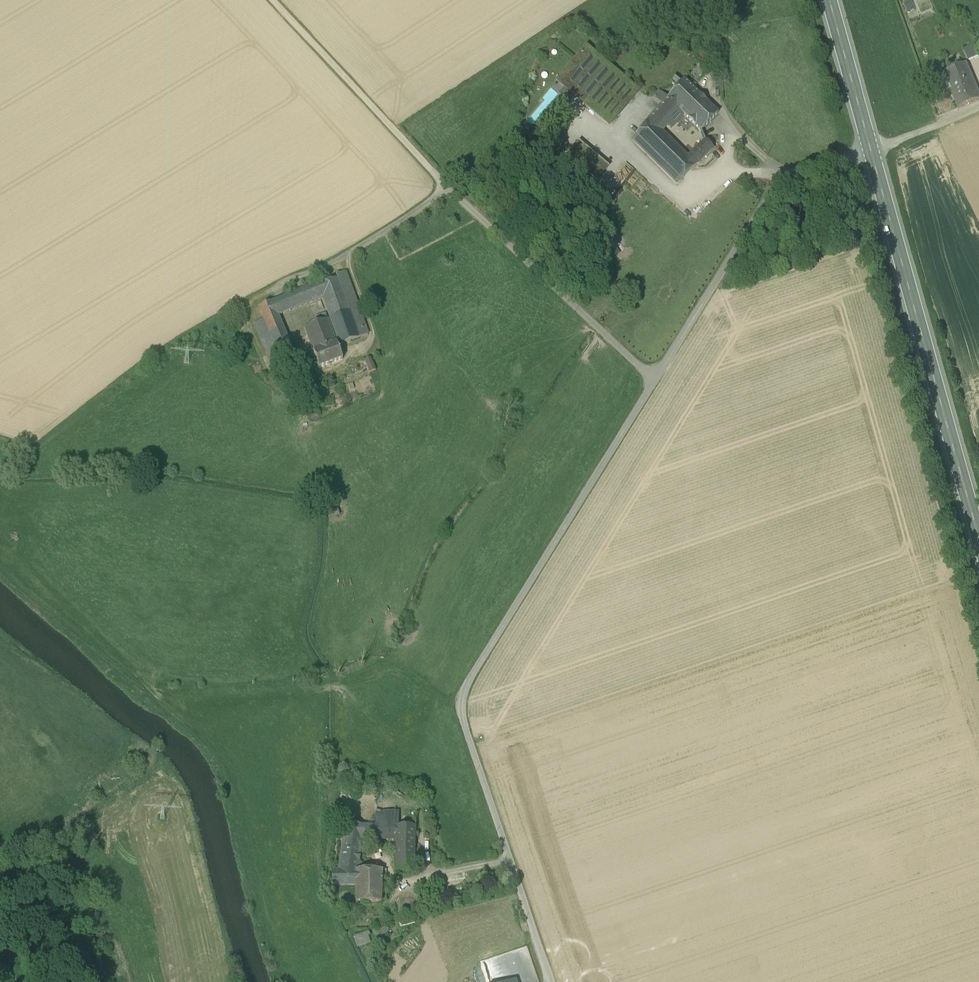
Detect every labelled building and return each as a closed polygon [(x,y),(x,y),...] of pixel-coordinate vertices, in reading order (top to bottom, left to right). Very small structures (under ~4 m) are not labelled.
[(640,92),(586,45),(555,82),(609,129),(640,92)] [(963,50),(968,61),(978,56),(974,45),(963,50)] [(950,64),(951,69),(962,65),(960,60),(950,64)] [(943,92),(950,90),(974,80),(966,63),(962,65),(951,69),(936,75),(943,92)] [(699,95),(683,80),(667,99),(677,109),(680,111),(701,132),(718,114),(706,102),(699,95)] [(958,109),(978,100),(978,93),(974,80),(950,90),(958,109)] [(537,120),(558,94),(551,88),(530,113),(537,120)] [(654,98),(658,102),(663,96),(659,92),(654,98)] [(667,99),(663,96),(658,102),(662,105),(667,99)] [(677,109),(667,99),(662,105),(634,137),(644,147),(658,130),(666,122),(674,112),(677,109)] [(678,116),(676,114),(674,112),(666,122),(670,126),(678,116)] [(687,158),(658,130),(644,147),(679,182),(713,150),(705,141),(687,158)] [(619,253),(610,239),(603,244),(612,257),(619,253)] [(337,279),(359,338),(368,335),(345,272),(336,275),(337,279)] [(318,287),(322,298),(339,345),(359,338),(337,279),(318,287)] [(284,297),(289,311),(322,298),(318,287),(317,283),(284,297)] [(275,300),(281,315),(289,311),(284,297),(275,300)] [(269,335),(283,329),(278,316),(281,315),(275,300),(258,308),(263,320),(269,335)] [(317,324),(327,320),(325,314),(315,318),(317,324)] [(269,362),(278,358),(269,335),(263,320),(254,324),(269,362)] [(317,324),(304,328),(313,352),(336,344),(327,320),(317,324)] [(283,329),(269,335),(278,358),(293,352),(283,329)] [(319,369),(342,360),(336,344),(313,352),(319,369)] [(278,358),(269,362),(278,383),(287,380),(278,358)] [(364,361),(369,373),(375,370),(370,358),(364,361)] [(396,826),(396,817),(375,816),(375,826),(381,826),(396,826)] [(361,837),(381,837),(381,826),(375,826),(346,826),(344,837),(361,837)] [(396,826),(381,826),(381,837),(396,838),(396,826)] [(415,827),(396,826),(396,838),(395,871),(415,872),(415,827)] [(357,871),(361,837),(344,837),(339,871),(357,871)] [(357,871),(355,886),(382,885),(382,878),(386,879),(386,870),(357,871)] [(355,886),(357,871),(339,871),(331,871),(332,886),(355,886)] [(381,902),(382,885),(355,886),(356,903),(381,902)] [(354,946),(369,943),(367,932),(351,935),(354,946)]
